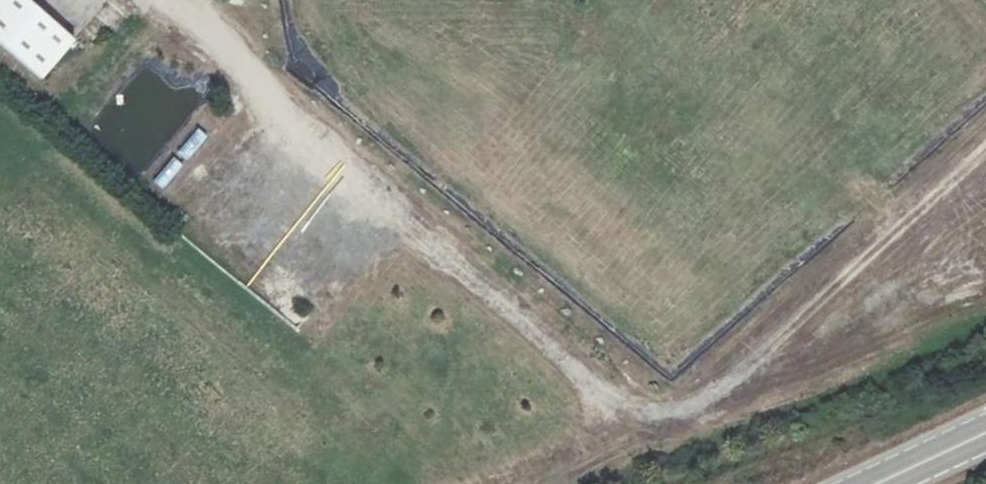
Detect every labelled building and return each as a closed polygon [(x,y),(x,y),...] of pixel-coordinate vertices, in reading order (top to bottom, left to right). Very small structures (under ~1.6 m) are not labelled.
[(47,81),(79,43),(27,0),(0,0),(0,42),(47,81)] [(98,47),(129,15),(114,0),(108,0),(79,29),(98,47)] [(189,161),(207,134),(195,126),(177,153),(189,161)] [(152,181),(162,189),(182,164),(172,157),(152,181)]
